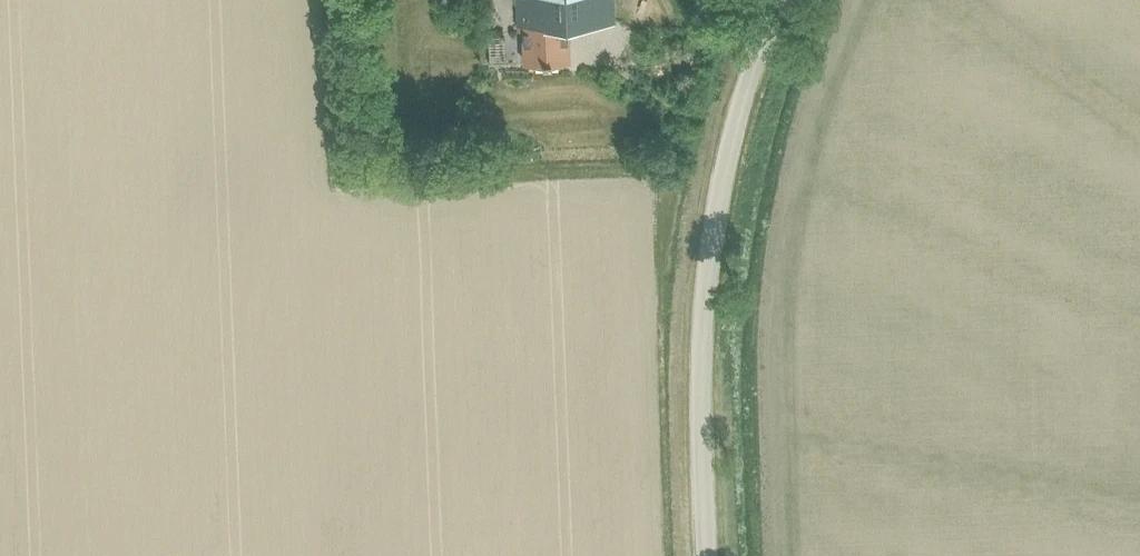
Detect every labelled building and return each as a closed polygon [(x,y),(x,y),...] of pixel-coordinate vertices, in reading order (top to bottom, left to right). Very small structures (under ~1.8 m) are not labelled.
[(612,20),(611,0),(515,0),(516,29),(521,29),(523,62),(566,61),(564,22),(612,20)]
